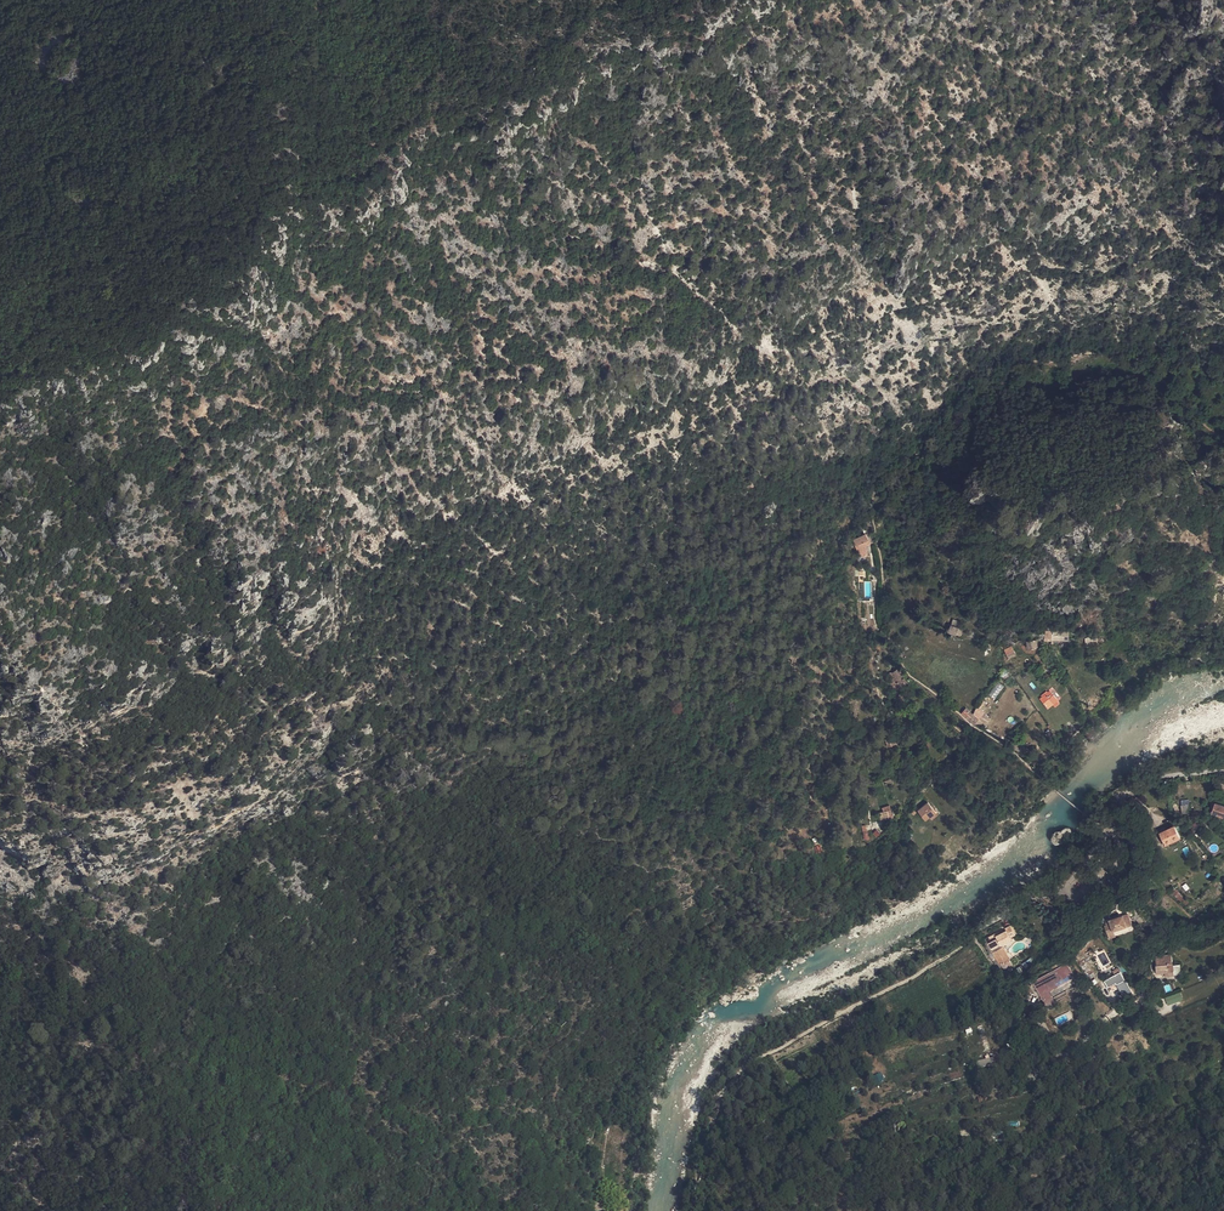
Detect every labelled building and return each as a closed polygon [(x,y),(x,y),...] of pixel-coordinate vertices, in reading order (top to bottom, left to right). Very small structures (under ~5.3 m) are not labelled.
[(865,547),(870,544),(866,535),(853,541),(859,553),(866,549),(865,547)] [(960,630),(953,626),(949,631),(958,636),(961,630),(960,630)] [(1012,647),(1005,651),(1007,655),(1014,651),(1012,647)] [(894,674),(892,676),(893,688),(898,694),(905,688),(901,682),(905,678),(900,669),(894,674)] [(905,678),(901,682),(905,688),(910,685),(905,678)] [(999,692),(1003,686),(998,683),(994,689),(999,692)] [(1057,702),(1050,693),(1048,695),(1047,694),(1043,696),(1044,698),(1041,700),(1047,709),(1053,705),(1053,706),(1056,704),(1055,702),(1057,702)] [(897,700),(900,704),(901,704),(904,707),(907,705),(901,696),(897,700)] [(984,714),(978,708),(973,715),(979,720),(984,714)] [(973,715),(966,709),(962,713),(969,719),(973,715)] [(979,720),(973,715),(969,719),(974,725),(979,720)] [(1052,739),(1047,731),(1045,732),(1046,734),(1044,735),(1049,742),(1052,739)] [(890,735),(887,736),(890,744),(898,741),(895,735),(891,737),(890,735)] [(1025,749),(1014,740),(1010,745),(1021,754),(1023,753),(1025,754),(1028,750),(1026,749),(1025,749)] [(888,785),(886,787),(888,791),(891,789),(891,788),(894,786),(892,782),(888,785)] [(1180,802),(1182,814),(1189,813),(1187,801),(1180,802)] [(919,809),(932,818),(936,815),(930,806),(928,803),(919,809)] [(1216,806),(1213,816),(1223,819),(1223,809),(1216,806)] [(890,809),(884,812),(887,819),(893,816),(890,809)] [(930,820),(932,818),(919,809),(917,811),(924,820),(928,817),(930,820)] [(1173,826),(1158,834),(1164,847),(1180,839),(1173,826)] [(820,846),(814,847),(817,859),(823,858),(820,846)] [(928,862),(925,857),(915,865),(919,870),(928,862)] [(1171,889),(1186,905),(1189,902),(1191,900),(1176,885),(1171,889)] [(1115,933),(1133,926),(1129,914),(1111,921),(1112,925),(1106,927),(1111,940),(1116,938),(1115,933)] [(1011,938),(1010,936),(1015,934),(1010,924),(1005,927),(1006,929),(999,933),(996,935),(995,932),(985,938),(990,947),(999,942),(1001,944),(1011,938)] [(993,952),(1000,964),(1008,959),(1002,948),(993,952)] [(1166,971),(1163,972),(1164,974),(1164,976),(1172,975),(1170,959),(1153,958),(1154,966),(1165,964),(1166,971)] [(1154,966),(1155,973),(1163,972),(1166,971),(1165,964),(1154,966)] [(1075,980),(1066,966),(1032,985),(1046,1008),(1054,1004),(1050,994),(1075,980)] [(1116,985),(1117,987),(1123,984),(1121,980),(1124,979),(1121,974),(1105,983),(1109,990),(1116,985)] [(1118,989),(1117,987),(1116,985),(1109,990),(1111,994),(1118,989)] [(1167,1005),(1183,1001),(1181,993),(1165,997),(1167,1005)] [(559,1020),(561,1022),(563,1025),(569,1021),(564,1015),(559,1020)] [(992,1058),(976,1062),(978,1070),(994,1066),(992,1058)] [(873,1075),(875,1083),(884,1081),(882,1073),(873,1075)] [(233,1135),(228,1128),(226,1129),(222,1132),(227,1139),(233,1135)]
